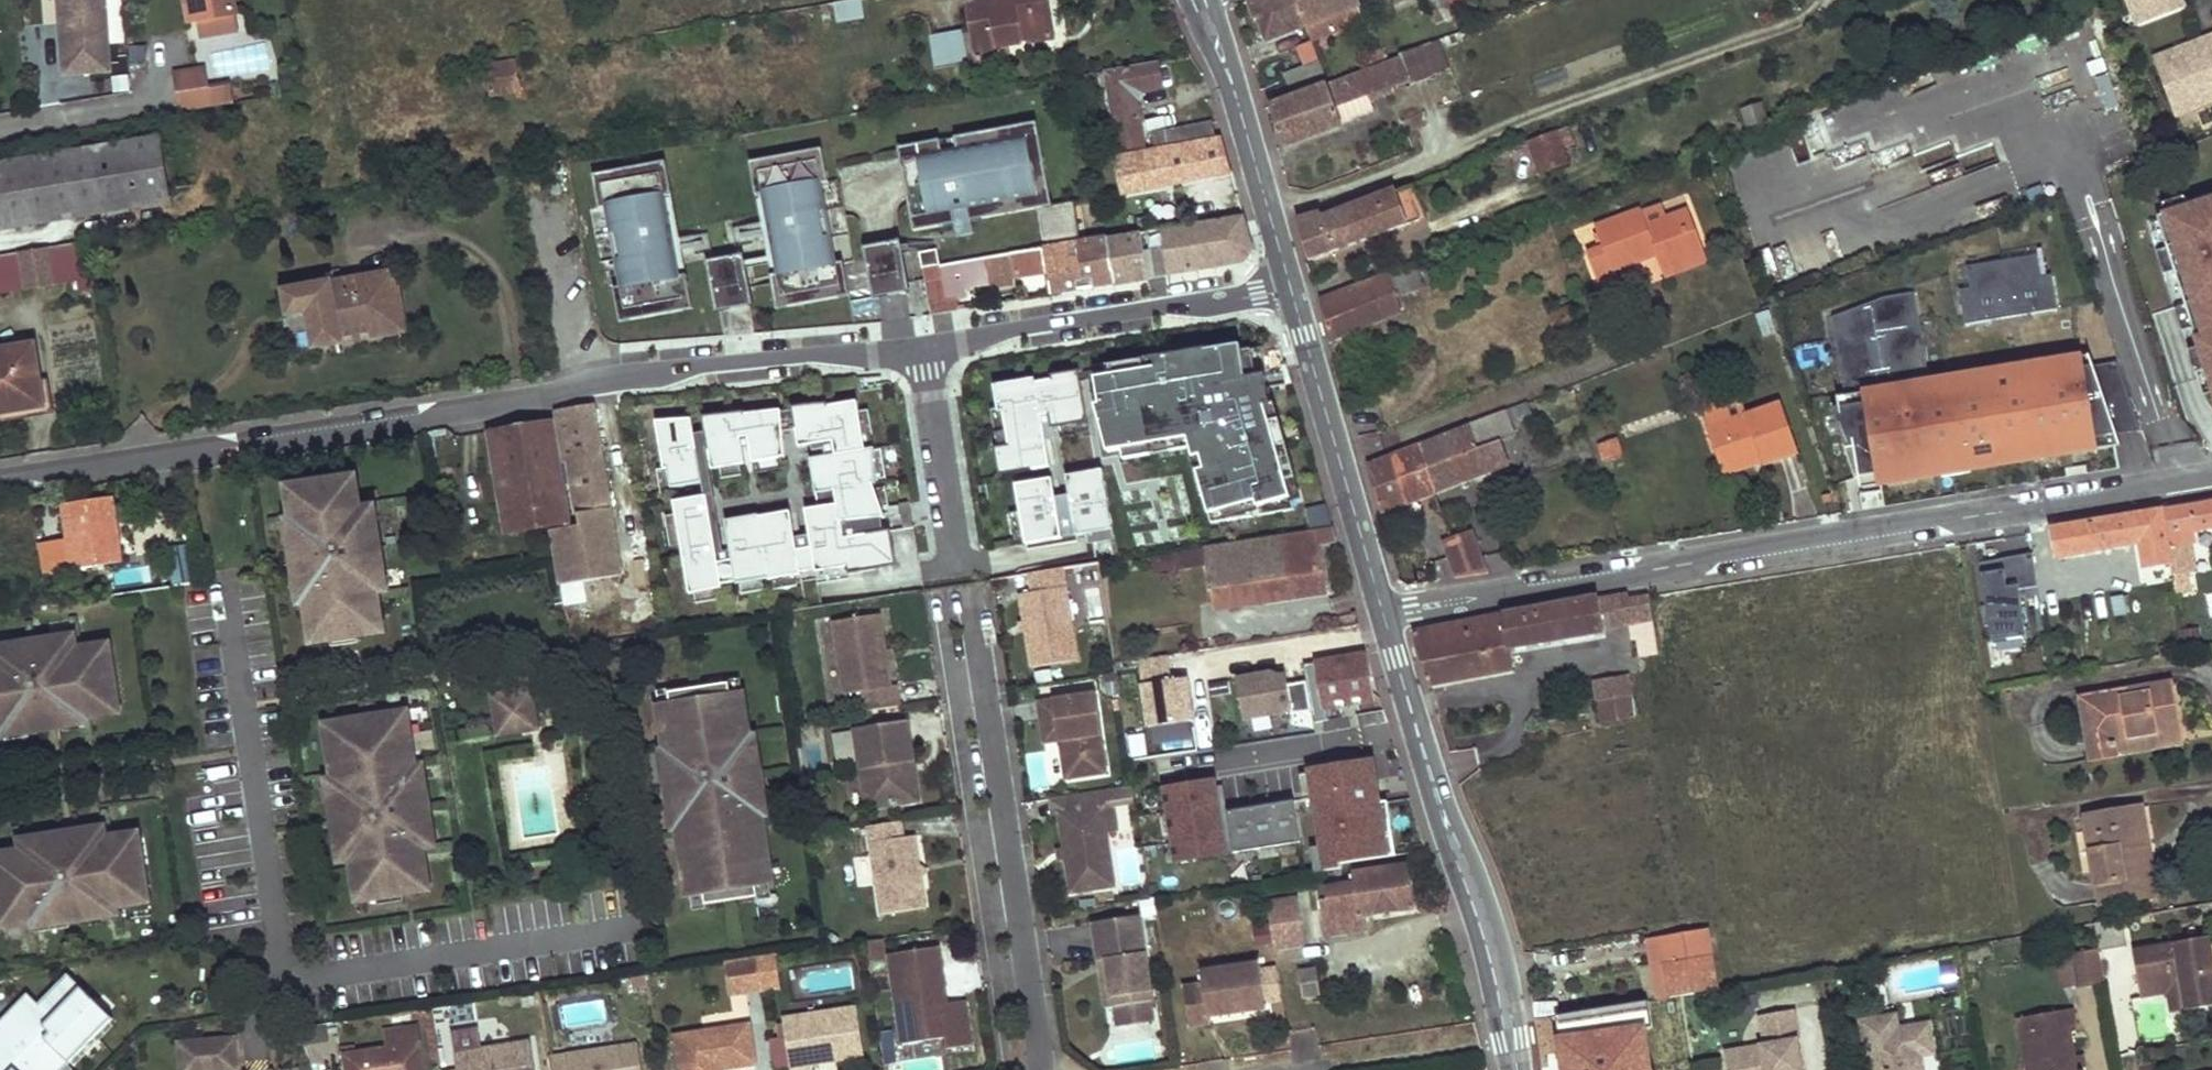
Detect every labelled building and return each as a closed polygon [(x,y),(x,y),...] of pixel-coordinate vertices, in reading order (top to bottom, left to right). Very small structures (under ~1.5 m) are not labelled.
[(107,0),(55,0),(56,11),(63,11),(64,18),(56,19),(62,75),(113,70),(107,0)] [(191,21),(199,20),(195,0),(188,0),(191,21)] [(199,20),(236,12),(233,0),(195,0),(199,20)] [(833,0),(835,19),(863,16),(861,0),(836,0),(833,0)] [(983,64),(1006,61),(1004,50),(1010,49),(1057,41),(1050,0),(996,0),(973,4),(978,30),(983,64)] [(1306,24),(1297,0),(1249,0),(1255,20),(1257,19),(1264,39),(1306,24)] [(1360,3),(1359,0),(1297,0),(1306,24),(1360,3)] [(1448,7),(1445,0),(1427,0),(1431,13),(1448,7)] [(2139,27),(2185,9),(2182,0),(2128,0),(2139,27)] [(1366,21),(1360,3),(1306,24),(1312,42),(1366,21)] [(239,30),(236,12),(199,20),(202,36),(239,30)] [(983,64),(978,30),(935,37),(940,72),(983,64)] [(2183,47),(2185,55),(2156,66),(2172,108),(2191,101),(2194,109),(2211,102),(2211,36),(2183,47)] [(2079,45),(2089,74),(2106,68),(2096,39),(2079,45)] [(1448,69),(1438,40),(1423,46),(1433,75),(1448,69)] [(1410,83),(1433,75),(1423,46),(1398,55),(1399,56),(1378,63),(1378,66),(1269,107),(1283,145),(1342,122),(1342,121),(1338,105),(1367,94),(1369,100),(1391,92),(1389,85),(1407,78),(1410,83)] [(2185,55),(2183,47),(2153,58),(2156,66),(2185,55)] [(1325,82),(1319,63),(1286,76),(1293,93),(1325,82)] [(1110,92),(1121,148),(1146,144),(1138,98),(1142,94),(1163,89),(1158,64),(1107,72),(1110,92)] [(482,70),(487,97),(516,94),(512,66),(482,70)] [(207,68),(175,74),(181,112),(214,107),(211,87),(207,68)] [(2108,71),(2094,75),(2104,110),(2118,105),(2108,71)] [(1065,80),(1067,94),(1100,89),(1101,93),(1110,92),(1107,72),(1065,80)] [(236,103),(232,84),(211,87),(214,107),(236,103)] [(1369,100),(1367,94),(1338,105),(1342,121),(1373,110),(1369,100)] [(2194,109),(2191,101),(2172,108),(2175,116),(2194,109)] [(1049,123),(1037,125),(1039,137),(1052,135),(1049,123)] [(1040,211),(1040,209),(1052,207),(1049,196),(1062,194),(1052,135),(1039,137),(1037,125),(967,137),(969,149),(957,152),(942,154),(940,142),(899,149),(913,233),(943,228),(941,215),(952,213),(968,211),(980,209),(982,221),(1040,211)] [(1155,136),(1158,152),(1215,142),(1211,125),(1155,136)] [(1550,132),(1527,141),(1539,174),(1568,162),(1555,130),(1550,132)] [(967,137),(956,139),(957,152),(969,149),(967,137)] [(956,139),(940,142),(942,154),(957,152),(956,139)] [(171,206),(160,141),(0,166),(0,233),(171,206)] [(1099,174),(1103,198),(1231,173),(1222,141),(1215,142),(1158,152),(1114,160),(1116,171),(1099,174)] [(860,295),(833,148),(766,160),(768,170),(751,173),(756,197),(762,195),(777,275),(770,277),(774,301),(791,298),(792,307),(860,295)] [(768,170),(766,160),(750,163),(751,173),(768,170)] [(666,162),(649,165),(651,174),(667,171),(666,162)] [(613,288),(619,322),(675,312),(673,302),(690,300),(686,276),(678,277),(664,196),(672,195),(667,171),(651,174),(649,165),(592,175),(598,208),(605,207),(620,287),(613,288)] [(1306,258),(1418,218),(1407,186),(1389,193),(1387,189),(1319,214),(1318,211),(1295,219),(1306,258)] [(1064,205),(1062,194),(1049,196),(1052,207),(1064,205)] [(686,276),(672,195),(664,196),(678,277),(686,276)] [(762,195),(756,197),(770,277),(777,275),(762,195)] [(2157,216),(2211,389),(2211,198),(2157,216)] [(1662,203),(1643,209),(1650,226),(1668,219),(1662,203)] [(1052,207),(1040,209),(1040,211),(1046,249),(1076,244),(1080,243),(1075,204),(1064,205),(1052,207)] [(980,209),(968,211),(970,223),(982,221),(980,209)] [(1703,251),(1689,210),(1668,219),(1650,226),(1643,209),(1598,227),(1605,245),(1589,252),(1605,293),(1622,287),(1615,269),(1659,252),(1664,266),(1703,251)] [(972,236),(968,211),(952,213),(954,226),(956,239),(972,236)] [(941,215),(943,228),(954,226),(952,213),(941,215)] [(1140,233),(1148,280),(1243,264),(1253,251),(1243,217),(1140,233)] [(1148,280),(1140,233),(1107,239),(1116,285),(1148,280)] [(1047,279),(1050,296),(1116,285),(1107,239),(1080,243),(1076,244),(1082,273),(1047,279)] [(874,248),(883,298),(919,291),(910,242),(874,248)] [(1014,286),(1013,279),(1046,273),(1047,279),(1082,273),(1076,244),(1046,249),(939,266),(923,269),(931,316),(958,311),(956,302),(966,300),(964,291),(989,286),(990,290),(1014,286)] [(47,251),(53,290),(88,284),(82,245),(47,251)] [(19,255),(26,295),(53,290),(47,251),(19,255)] [(937,251),(919,254),(921,269),(923,269),(939,266),(937,251)] [(1437,266),(1448,261),(1444,251),(1410,265),(1413,275),(1437,266)] [(1707,261),(1703,251),(1664,266),(1669,276),(1707,261)] [(1955,263),(1963,320),(2056,307),(2051,270),(2039,272),(2036,251),(1955,263)] [(26,295),(19,255),(0,258),(0,299),(26,295)] [(743,255),(701,262),(710,313),(752,306),(743,255)] [(1413,275),(1410,265),(1388,274),(1396,296),(1442,281),(1437,266),(1413,275)] [(1329,339),(1400,310),(1397,299),(1396,296),(1388,274),(1318,301),(1329,339)] [(305,311),(311,350),(374,340),(372,325),(401,320),(393,277),(354,283),(352,276),(334,279),(335,287),(283,295),(286,314),(305,311)] [(1914,292),(1830,303),(1855,481),(2110,446),(2096,344),(1925,367),(1914,292)] [(791,298),(774,301),(776,310),(792,307),(791,298)] [(675,312),(692,309),(690,300),(673,302),(675,312)] [(1086,361),(1100,441),(1187,425),(1203,513),(1285,498),(1260,362),(1242,365),(1236,334),(1086,361)] [(43,410),(34,351),(0,356),(0,417),(43,410)] [(991,377),(1002,468),(1050,462),(1045,421),(1083,416),(1076,366),(991,377)] [(1802,450),(1784,399),(1747,413),(1740,393),(1702,407),(1709,427),(1723,463),(1763,448),(1767,458),(1769,462),(1802,450)] [(1516,417),(1531,411),(1528,401),(1417,442),(1433,491),(1506,463),(1498,439),(1513,433),(1509,419),(1516,417)] [(862,402),(797,411),(802,446),(836,441),(838,454),(813,458),(820,506),(822,524),(842,522),(886,518),(874,485),(877,485),(876,449),(869,450),(862,402)] [(572,463),(583,519),(615,514),(598,404),(559,411),(568,464),(572,463)] [(785,410),(706,417),(715,469),(748,463),(744,438),(751,436),(756,462),(788,457),(785,410)] [(695,417),(659,420),(667,468),(671,468),(674,486),(706,481),(695,417)] [(509,534),(573,524),(557,423),(493,433),(509,534)] [(1606,459),(1622,453),(1616,438),(1601,443),(1606,459)] [(1379,511),(1433,491),(1417,442),(1365,462),(1379,511)] [(1767,458),(1763,448),(1723,463),(1726,474),(1767,458)] [(1012,474),(1020,545),(1110,535),(1102,464),(1012,474)] [(361,509),(355,476),(296,486),(299,505),(291,507),(295,533),(290,533),(298,590),(303,589),(312,644),(333,641),(332,635),(379,628),(376,612),(382,612),(377,577),(385,576),(376,520),(368,522),(366,508),(361,509)] [(709,495),(676,500),(691,593),(724,587),(709,495)] [(113,498),(67,505),(72,546),(54,548),(58,574),(99,568),(94,532),(117,529),(113,498)] [(2161,508),(2172,575),(2177,574),(2177,583),(2187,581),(2181,541),(2197,539),(2196,526),(2211,524),(2211,500),(2161,508)] [(910,502),(900,503),(904,529),(914,527),(910,502)] [(820,506),(806,508),(812,543),(845,538),(842,522),(822,524),(820,506)] [(2173,578),(2172,575),(2161,508),(2054,526),(2058,552),(2140,540),(2148,583),(2173,578)] [(793,511),(728,520),(738,583),(803,574),(793,511)] [(556,534),(564,586),(626,577),(615,514),(583,519),(584,527),(556,534)] [(94,532),(99,568),(122,565),(117,529),(94,532)] [(1226,545),(1233,604),(1328,592),(1321,545),(1340,541),(1336,529),(1226,545)] [(897,567),(892,531),(868,535),(874,570),(897,567)] [(1456,578),(1488,573),(1470,531),(1450,538),(1444,541),(1456,578)] [(845,538),(812,543),(817,579),(874,570),(868,535),(845,538)] [(1206,547),(1215,607),(1233,604),(1226,545),(1206,547)] [(2028,553),(2002,558),(2004,567),(2006,583),(2033,579),(2028,553)] [(2004,567),(1981,571),(1991,633),(2005,631),(2006,637),(2026,634),(2018,582),(2006,583),(2004,567)] [(1065,568),(1032,573),(1035,592),(1022,595),(1033,668),(1079,660),(1065,568)] [(1648,618),(1662,614),(1659,594),(1630,598),(1628,593),(1414,631),(1428,684),(1512,669),(1510,646),(1601,631),(1600,626),(1630,621),(1633,639),(1640,639),(1642,654),(1654,652),(1651,637),(1648,618)] [(880,614),(835,622),(846,695),(865,692),(868,712),(901,707),(898,685),(891,686),(887,660),(886,653),(880,614)] [(1651,637),(1665,633),(1662,614),(1648,618),(1651,637)] [(1991,633),(1992,639),(2006,637),(2005,631),(1991,633)] [(17,728),(17,732),(74,724),(73,719),(99,715),(97,706),(118,703),(108,644),(76,649),(75,644),(61,646),(60,638),(5,648),(6,654),(0,655),(0,731),(17,728)] [(1317,662),(1324,708),(1377,701),(1370,654),(1317,662)] [(1171,680),(1167,655),(1138,659),(1148,727),(1193,720),(1186,678),(1171,680)] [(1324,708),(1317,662),(1303,664),(1306,682),(1310,710),(1324,708)] [(1290,714),(1310,710),(1306,682),(1287,685),(1285,676),(1278,677),(1270,672),(1236,677),(1242,718),(1289,711),(1290,714)] [(1602,725),(1636,720),(1631,675),(1597,680),(1599,696),(1602,725)] [(2091,760),(2180,745),(2170,680),(2080,696),(2091,760)] [(731,695),(729,683),(669,693),(670,704),(659,706),(666,750),(671,750),(673,760),(668,761),(675,807),(679,806),(683,827),(678,828),(689,896),(704,893),(706,905),(759,897),(757,885),(772,883),(762,815),(757,816),(755,805),(763,804),(754,748),(746,749),(745,738),(750,737),(743,693),(731,695)] [(535,722),(531,691),(493,697),(499,734),(528,730),(527,723),(535,722)] [(1095,694),(1039,703),(1045,743),(1070,740),(1071,748),(1061,749),(1066,780),(1108,773),(1095,694)] [(398,725),(396,714),(335,723),(337,734),(326,737),(333,781),(338,780),(339,791),(334,791),(343,848),(347,847),(356,902),(377,899),(376,894),(424,887),(421,871),(427,870),(422,836),(430,835),(421,779),(414,780),(412,769),(416,768),(409,723),(398,725)] [(908,723),(856,730),(867,809),(920,802),(916,776),(912,776),(910,762),(914,761),(908,723)] [(1318,865),(1391,853),(1375,750),(1302,762),(1318,865)] [(1172,859),(1226,850),(1212,769),(1158,778),(1172,859)] [(1112,789),(1079,794),(1081,809),(1060,812),(1065,847),(1067,859),(1072,892),(1115,886),(1107,832),(1103,808),(1114,806),(1112,789)] [(1226,801),(1230,847),(1297,842),(1294,796),(1226,801)] [(2101,901),(2157,891),(2141,805),(2103,813),(2087,815),(2101,901)] [(1114,806),(1103,808),(1107,832),(1118,830),(1114,806)] [(901,821),(868,826),(882,914),(925,908),(921,879),(913,873),(919,866),(914,836),(904,838),(901,821)] [(22,852),(0,855),(0,918),(19,915),(20,924),(57,918),(58,924),(102,916),(101,910),(128,905),(127,897),(147,893),(138,834),(105,839),(104,833),(91,835),(90,831),(33,839),(34,844),(21,846),(22,852)] [(1065,847),(1058,848),(1060,860),(1067,859),(1065,847)] [(1329,885),(1331,897),(1325,898),(1327,921),(1349,917),(1351,930),(1371,926),(1369,913),(1415,906),(1409,865),(1363,871),(1365,880),(1329,885)] [(919,866),(913,873),(921,879),(927,871),(919,866)] [(1272,913),(1273,943),(1306,940),(1304,910),(1272,913)] [(2128,942),(2123,915),(2098,920),(2102,944),(2102,946),(2128,942)] [(1154,1000),(1141,916),(1094,923),(1100,960),(1107,959),(1114,1006),(1154,1000)] [(1327,921),(1329,932),(1351,930),(1349,917),(1327,921)] [(1252,924),(1257,955),(1271,953),(1266,922),(1252,924)] [(2136,946),(2141,979),(2182,973),(2187,1007),(2211,1003),(2211,934),(2136,946)] [(1670,995),(1717,987),(1710,944),(1716,943),(1715,936),(1664,945),(1667,962),(1665,963),(1670,995)] [(883,939),(867,941),(870,963),(886,960),(883,939)] [(2102,944),(2077,949),(2082,981),(2108,977),(2102,946),(2102,944)] [(1667,962),(1664,945),(1652,946),(1659,996),(1670,995),(1665,963),(1667,962)] [(939,947),(890,954),(901,1030),(922,1026),(924,1041),(946,1038),(948,1049),(972,1046),(965,1001),(948,1003),(946,993),(940,993),(939,983),(944,982),(939,947)] [(758,958),(740,961),(744,993),(764,990),(760,966),(778,964),(778,955),(758,958)] [(1107,959),(1100,960),(1106,1007),(1114,1006),(1107,959)] [(740,961),(726,963),(731,995),(744,993),(740,961)] [(778,964),(760,966),(764,990),(782,987),(778,964)] [(1204,984),(1185,986),(1190,1026),(1210,1023),(1210,1017),(1232,1014),(1231,1007),(1242,1005),(1243,1012),(1267,1009),(1261,964),(1202,972),(1204,984)] [(1299,974),(1304,999),(1320,997),(1318,971),(1299,974)] [(2182,973),(2141,979),(2144,994),(2168,990),(2172,1010),(2187,1007),(2182,973)] [(69,986),(40,1015),(28,1004),(0,1033),(0,1069),(75,1069),(114,1030),(69,986)] [(732,997),(732,1019),(764,1018),(763,996),(732,997)] [(1154,1000),(1114,1006),(1117,1024),(1156,1018),(1154,1000)] [(2021,1013),(2030,1069),(2079,1069),(2078,1066),(2075,1050),(2071,1023),(2078,1021),(2075,1004),(2021,1013)] [(1231,1007),(1232,1014),(1243,1012),(1242,1005),(1231,1007)] [(1801,1050),(1800,1037),(1803,1037),(1797,1006),(1764,1012),(1768,1041),(1727,1048),(1731,1069),(1805,1069),(1803,1057),(1798,1058),(1797,1051),(1801,1050)] [(857,1008),(783,1019),(786,1037),(770,1039),(775,1069),(787,1069),(791,1069),(810,1069),(809,1065),(864,1056),(857,1008)] [(1868,1035),(1900,1030),(1898,1016),(1866,1021),(1868,1035)] [(675,1035),(680,1069),(722,1069),(721,1064),(730,1063),(731,1068),(757,1064),(751,1024),(675,1035)] [(1868,1035),(1874,1069),(1924,1069),(1923,1062),(1916,1064),(1914,1052),(1936,1049),(1932,1024),(1900,1030),(1868,1035)] [(344,1054),(347,1069),(424,1069),(417,1025),(384,1030),(387,1048),(344,1054)] [(922,1026),(901,1030),(903,1045),(924,1041),(922,1026)] [(180,1044),(182,1069),(236,1069),(234,1040),(180,1044)] [(455,1053),(458,1069),(535,1069),(531,1041),(455,1053)] [(550,1058),(552,1069),(643,1069),(639,1045),(550,1058)] [(2075,1050),(2078,1066),(2086,1064),(2083,1049),(2075,1050)] [(1593,1069),(1675,1069),(1673,1058),(1593,1069)]
